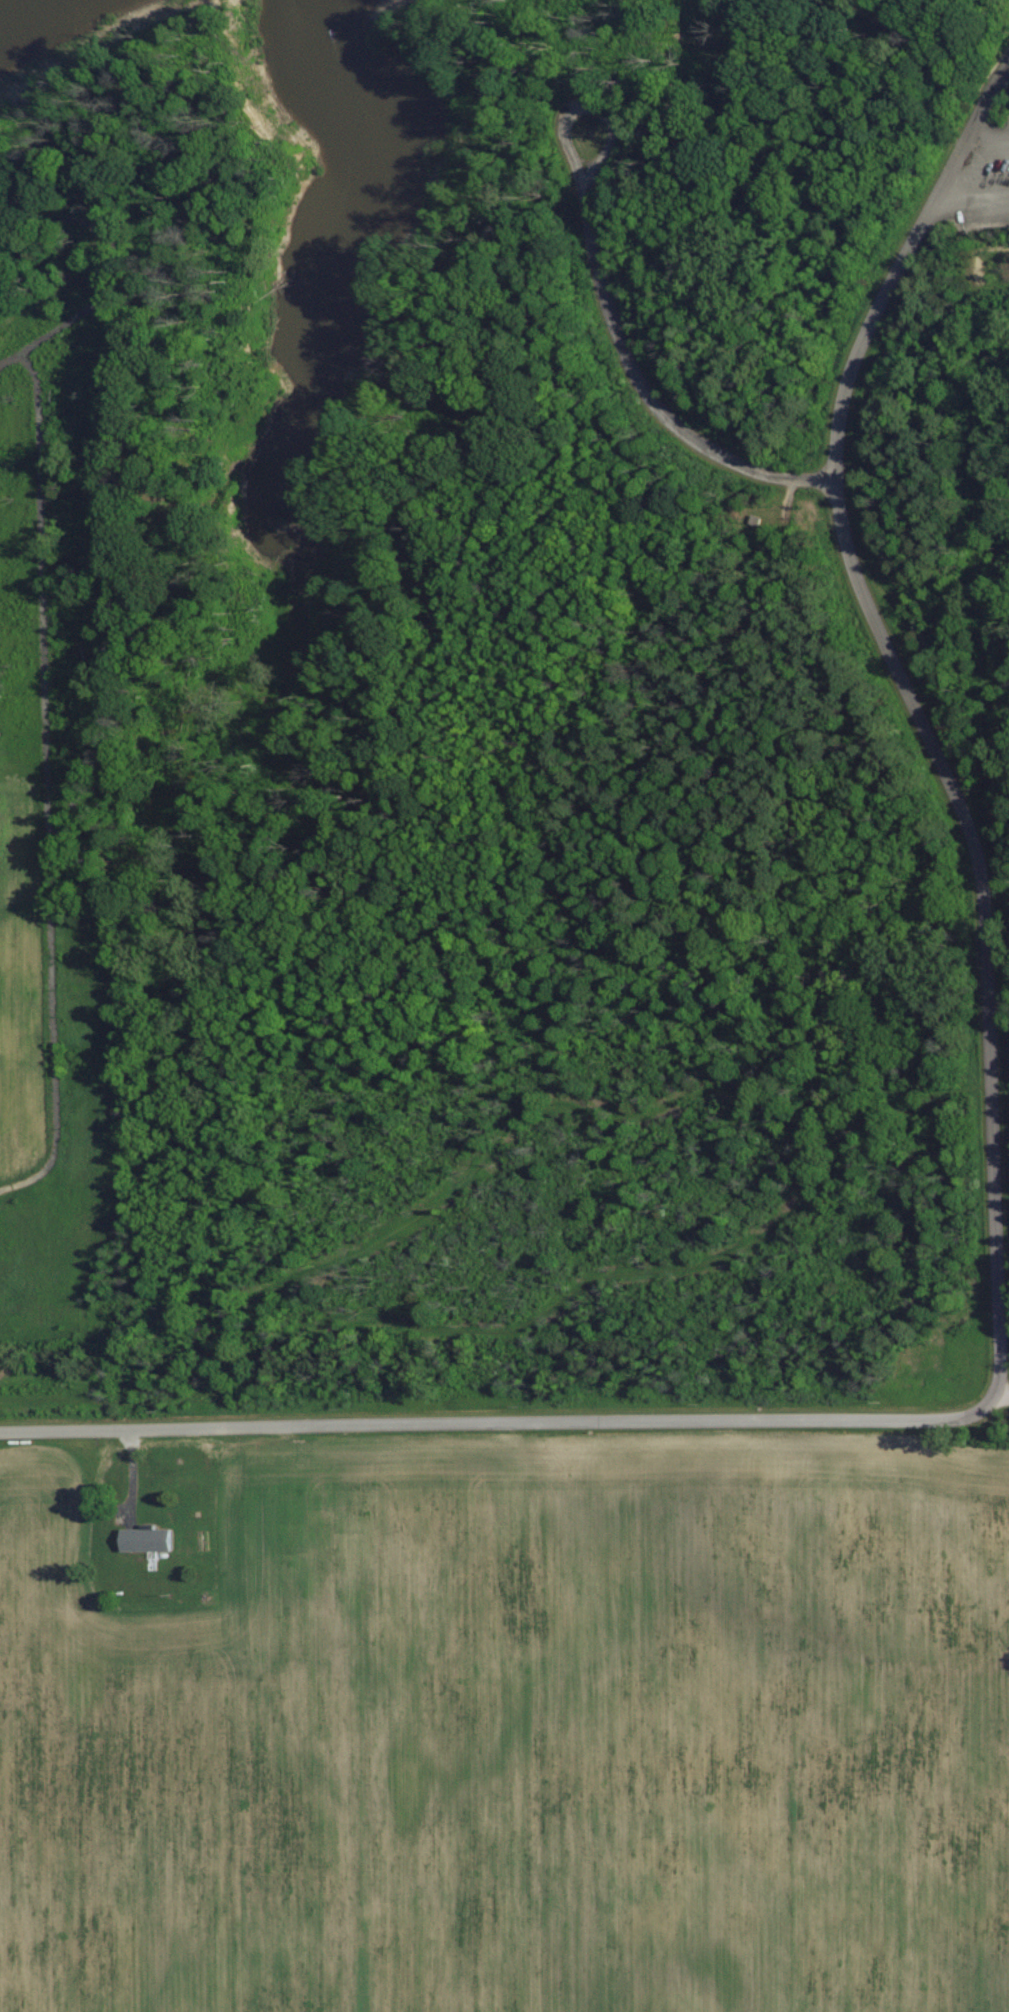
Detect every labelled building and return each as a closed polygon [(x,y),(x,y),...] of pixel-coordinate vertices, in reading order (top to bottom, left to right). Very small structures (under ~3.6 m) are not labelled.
[(174,1550),(174,1527),(125,1527),(125,1550),(174,1550)]
